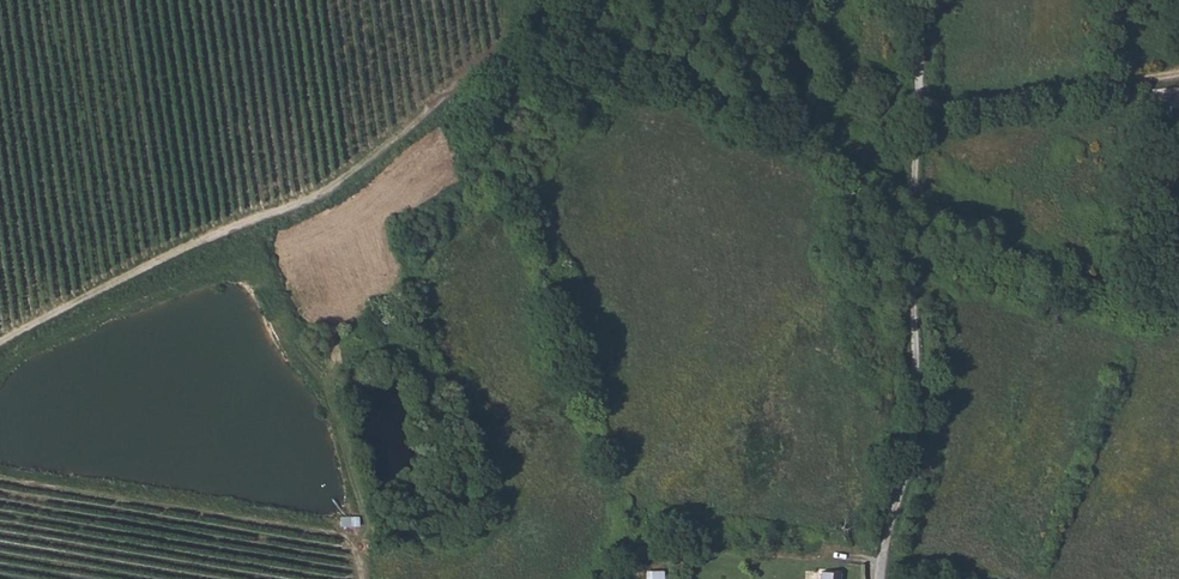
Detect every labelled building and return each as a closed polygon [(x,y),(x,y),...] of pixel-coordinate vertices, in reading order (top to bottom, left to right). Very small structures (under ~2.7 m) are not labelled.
[(1146,108),(1178,106),(1178,89),(1144,92),(1146,108)] [(379,354),(366,360),(368,365),(381,360),(379,354)] [(341,515),(337,516),(339,527),(349,526),(348,514),(341,515)] [(646,569),(646,578),(664,578),(664,570),(646,569)] [(841,570),(822,569),(821,578),(840,578),(841,570)]
